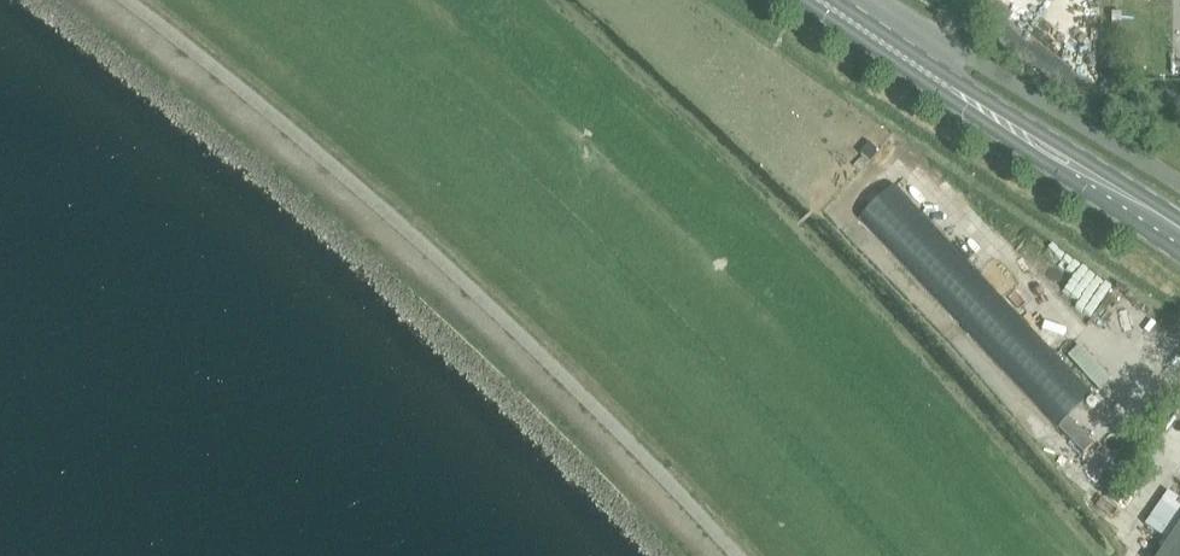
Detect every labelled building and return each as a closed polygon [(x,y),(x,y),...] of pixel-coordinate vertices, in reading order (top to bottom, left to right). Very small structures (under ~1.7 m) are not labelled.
[(1093,396),(894,185),(858,219),(1057,430),(1093,396)] [(1159,395),(1169,400),(1179,381),(1179,376),(1172,372),(1159,395)] [(1160,555),(1179,555),(1179,526),(1160,555)]
